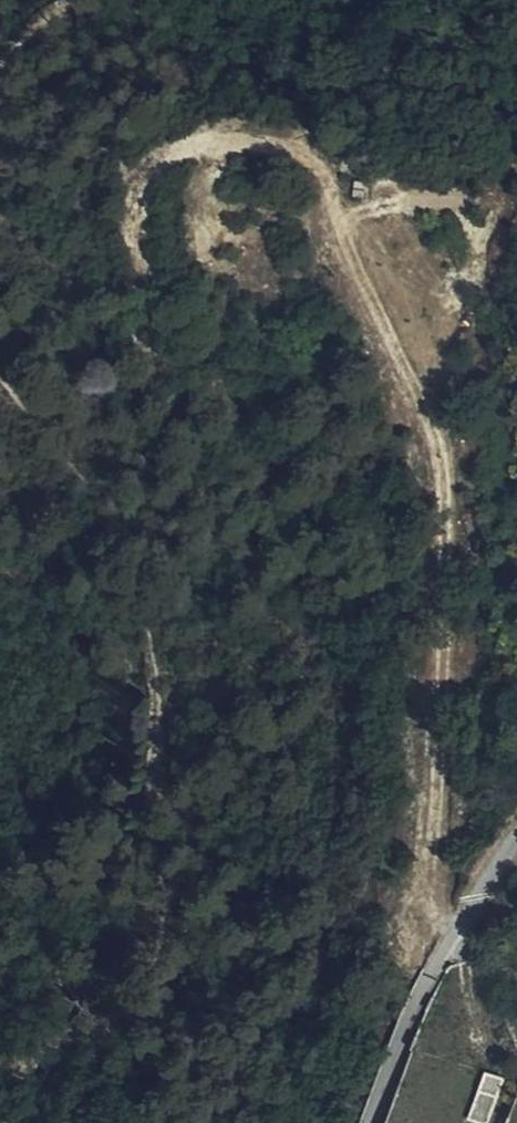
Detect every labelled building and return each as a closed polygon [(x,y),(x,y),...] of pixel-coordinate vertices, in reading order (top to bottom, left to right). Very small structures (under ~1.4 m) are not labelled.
[(490,1122),(508,1075),(490,1068),(471,1115),(490,1122)]
